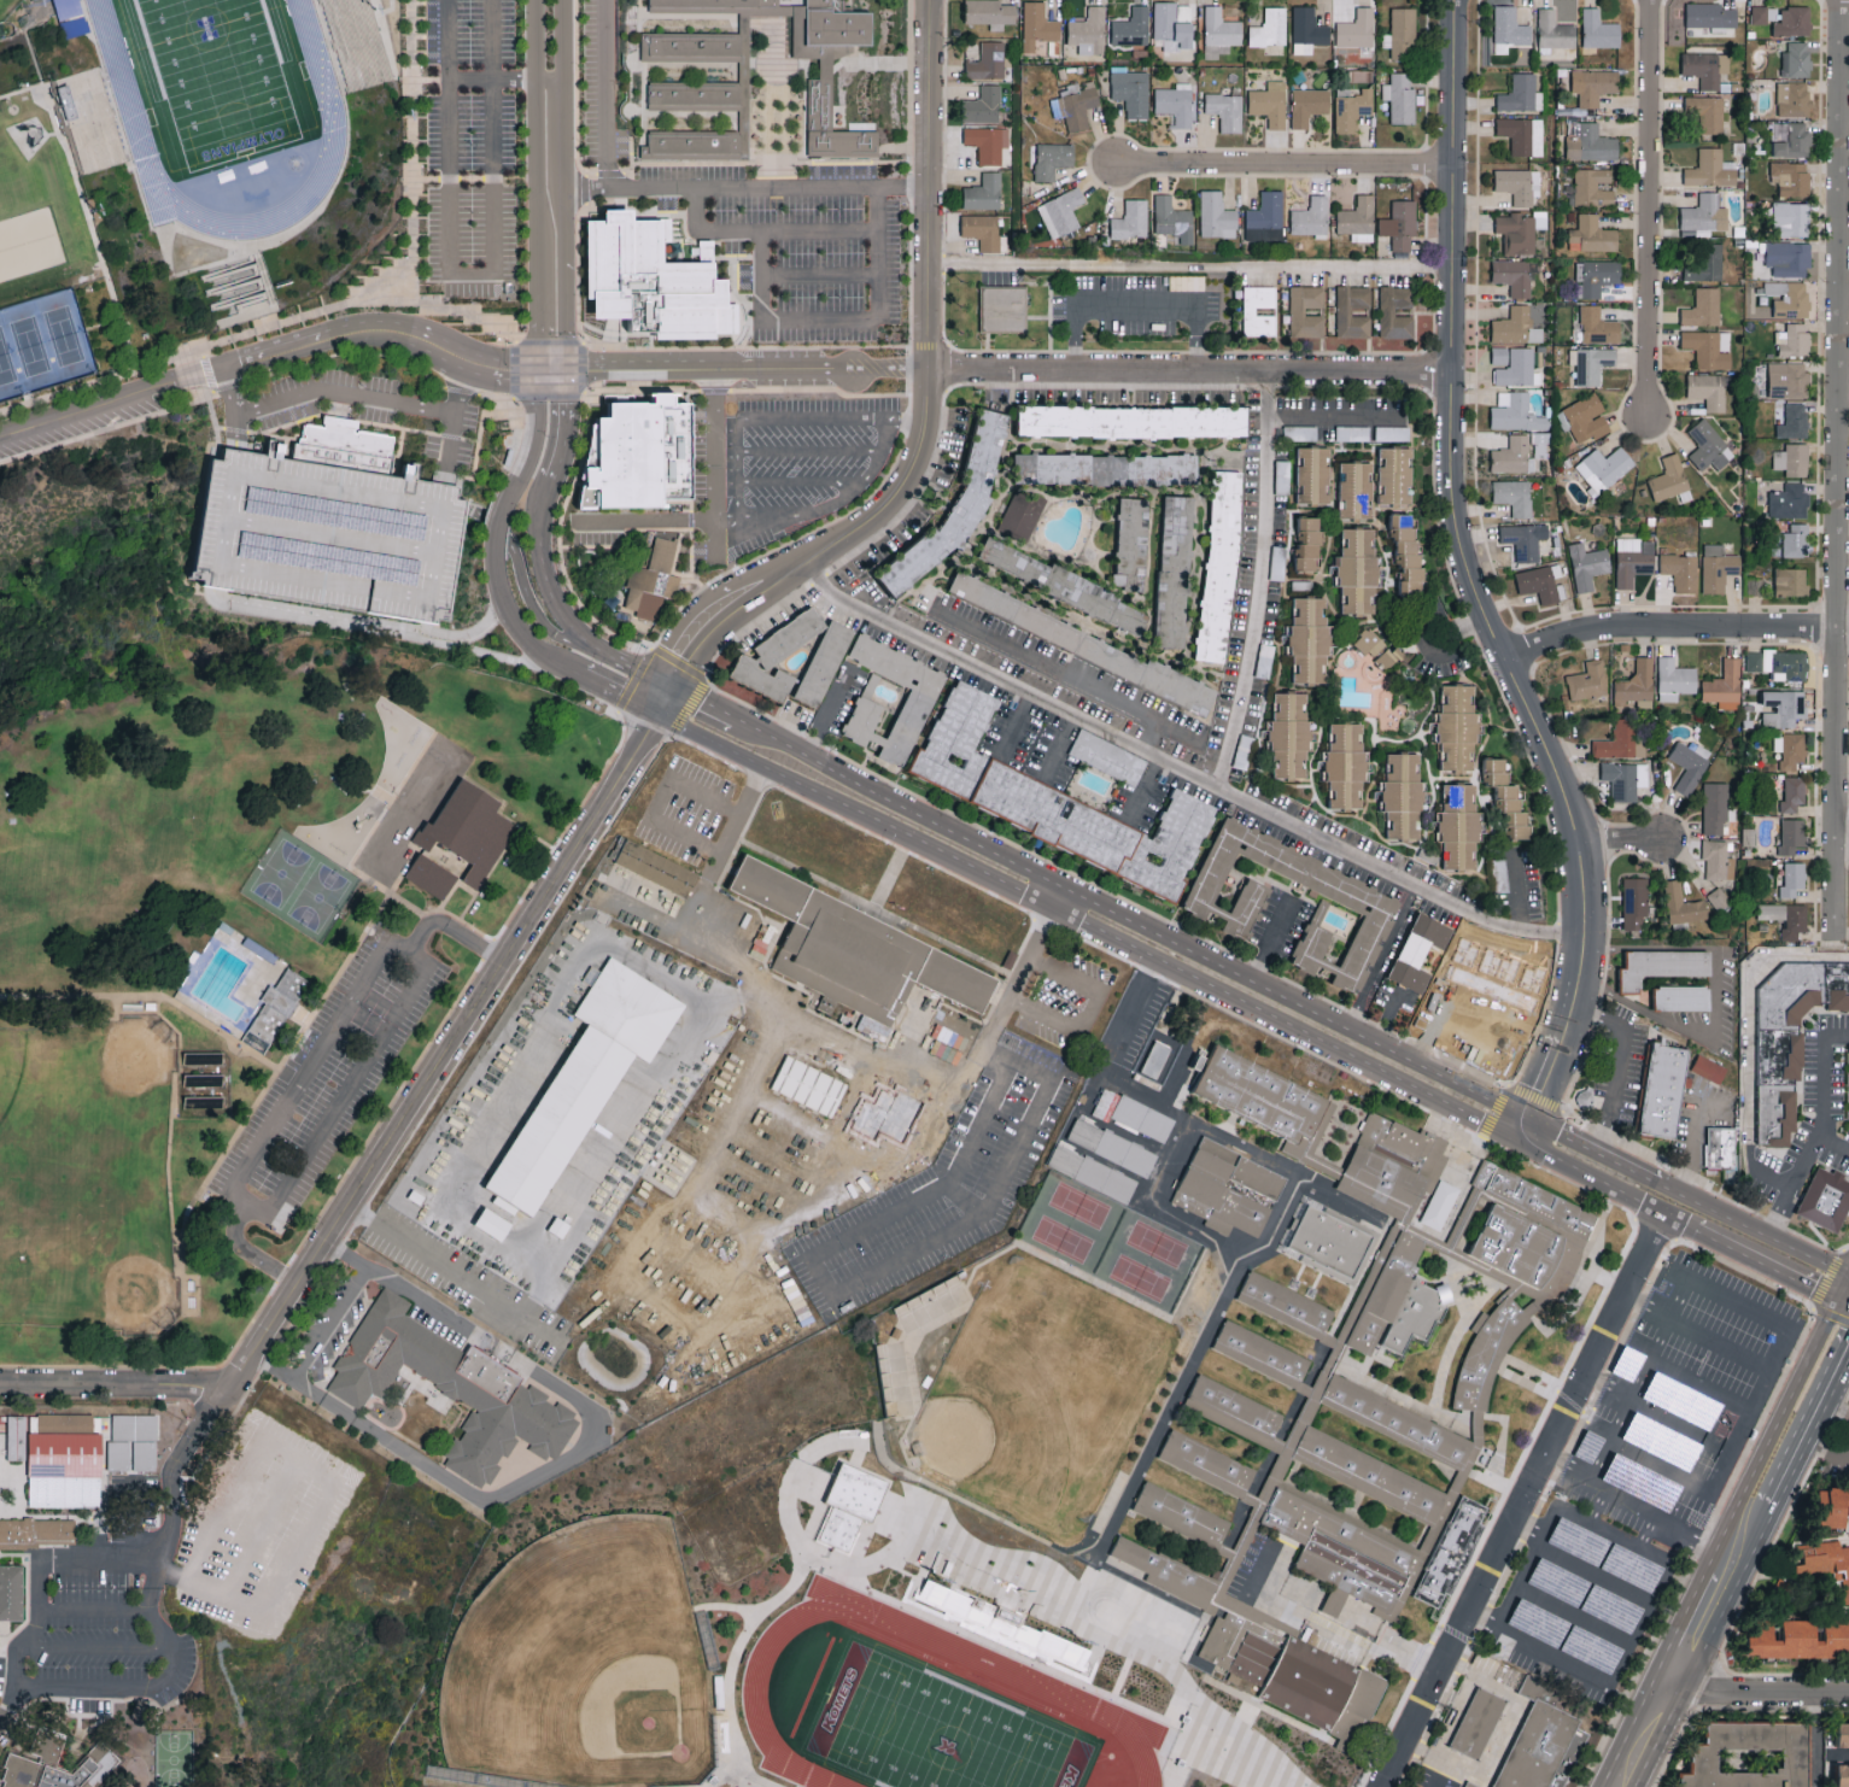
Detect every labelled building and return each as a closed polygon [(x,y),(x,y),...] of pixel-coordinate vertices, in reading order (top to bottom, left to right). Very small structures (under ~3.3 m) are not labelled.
[(55,5),(54,0),(77,0),(78,5),(86,28),(64,34),(55,5)] [(351,93),(392,80),(367,0),(322,0),(351,93)] [(807,4),(807,0),(845,0),(845,5),(853,5),(853,11),(873,11),(873,23),(873,43),(854,43),(854,51),(833,59),(832,130),(878,130),(878,154),(820,154),(809,154),(808,77),(819,77),(819,58),(794,57),(794,23),(794,14),(749,14),(749,25),(749,158),(642,159),(642,145),(648,145),(648,129),(739,129),(739,110),(648,109),(649,80),(739,81),(739,60),(642,59),(642,31),(739,31),(739,11),(649,10),(649,0),(779,0),(779,4),(807,4)] [(1001,4),(1001,0),(965,0),(965,22),(990,23),(990,30),(1003,30),(1003,23),(1015,23),(1016,4),(1001,4)] [(1061,20),(1045,19),(1045,1),(1024,0),(1022,52),(1038,52),(1038,40),(1060,40),(1061,20)] [(1175,1),(1153,1),(1154,39),(1163,39),(1163,49),(1193,49),(1193,22),(1176,22),(1175,1)] [(1737,26),(1736,8),(1721,8),(1721,2),(1686,3),(1687,27),(1737,26)] [(1079,53),(1104,54),(1106,5),(1088,4),(1088,20),(1068,20),(1067,43),(1079,43),(1079,53)] [(1112,44),(1150,43),(1149,4),(1132,5),(1132,20),(1112,20),(1112,44)] [(1241,20),(1222,21),(1221,4),(1204,5),(1205,56),(1230,55),(1229,44),(1241,44),(1241,20)] [(1293,54),(1313,54),(1313,43),(1330,43),(1330,25),(1315,25),(1315,5),(1292,5),(1293,54)] [(1494,43),(1531,44),(1532,25),(1516,24),(1517,5),(1495,5),(1494,43)] [(1773,35),(1812,34),(1811,5),(1781,7),(1781,21),(1772,22),(1773,35)] [(1285,45),(1285,6),(1263,6),(1263,25),(1248,25),(1248,45),(1285,45)] [(1374,6),(1356,6),(1356,22),(1336,22),(1336,46),(1374,46),(1374,6)] [(1583,45),(1620,46),(1621,23),(1600,22),(1600,7),(1584,6),(1583,45)] [(1778,7),(1752,6),(1752,21),(1778,22),(1778,7)] [(1415,7),(1391,7),(1390,58),(1414,58),(1415,7)] [(1556,7),(1538,8),(1540,53),(1548,53),(1548,47),(1576,46),(1576,22),(1556,23),(1556,7)] [(1004,77),(1005,41),(981,40),(980,60),(966,60),(966,76),(1004,77)] [(1810,41),(1788,42),(1788,51),(1782,51),(1782,77),(1810,77),(1810,41)] [(1700,75),(1700,89),(1719,90),(1720,72),(1729,73),(1729,54),(1683,51),(1682,74),(1700,75)] [(54,80),(83,177),(125,164),(98,66),(54,80)] [(1618,70),(1571,70),(1571,92),(1578,92),(1578,107),(1599,107),(1599,93),(1618,93),(1618,70)] [(1149,118),(1148,71),(1111,72),(1111,99),(1126,99),(1126,118),(1149,118)] [(1390,123),(1415,123),(1415,87),(1410,87),(1410,72),(1391,72),(1391,83),(1382,83),(1382,99),(1391,99),(1390,123)] [(1496,110),(1543,109),(1543,92),(1535,93),(1535,72),(1512,72),(1512,92),(1496,93),(1496,110)] [(1249,90),(1248,114),(1269,114),(1269,129),(1285,129),(1286,80),(1268,80),(1267,90),(1249,90)] [(1810,81),(1778,81),(1778,115),(1810,116),(1810,81)] [(1155,88),(1154,112),(1172,113),(1172,127),(1191,128),(1191,83),(1175,82),(1175,88),(1155,88)] [(1099,105),(1095,83),(1078,87),(1078,84),(1059,88),(1061,97),(1051,98),(1054,116),(1065,114),(1068,132),(1089,128),(1085,107),(1099,105)] [(961,99),(961,121),(1000,121),(1000,84),(981,84),(981,99),(961,99)] [(1373,87),(1362,87),(1362,94),(1352,93),(1352,88),(1336,88),(1336,133),(1358,133),(1358,114),(1373,114),(1373,87)] [(1292,129),(1309,129),(1309,113),(1330,113),(1330,89),(1293,88),(1292,129)] [(1220,132),(1242,132),(1242,94),(1205,93),(1205,113),(1220,113),(1220,132)] [(1726,97),(1685,96),(1684,113),(1700,113),(1700,132),(1723,133),(1723,120),(1725,120),(1726,97)] [(1543,118),(1496,118),(1496,135),(1512,135),(1511,155),(1543,156),(1543,118)] [(1618,159),(1618,137),(1598,137),(1598,122),(1580,122),(1580,136),(1566,136),(1566,159),(1618,159)] [(1809,122),(1772,122),(1773,156),(1810,156),(1809,122)] [(964,127),(964,145),(979,145),(979,165),(1003,164),(1002,127),(964,127)] [(1035,180),(1055,180),(1054,166),(1074,166),(1074,142),(1029,143),(1029,166),(1035,166),(1035,180)] [(1722,147),(1698,148),(1699,167),(1684,167),(1684,184),(1737,184),(1736,161),(1723,161),(1722,147)] [(1810,196),(1809,161),(1771,162),(1771,182),(1779,181),(1779,196),(1810,196)] [(1574,203),(1614,204),(1615,189),(1598,189),(1599,182),(1612,182),(1612,169),(1575,168),(1574,203)] [(1532,206),(1533,170),(1495,169),(1495,191),(1514,192),(1513,206),(1532,206)] [(1001,171),(982,171),(982,185),(964,185),(963,208),(1001,208),(1001,171)] [(1079,226),(1072,208),(1086,202),(1079,186),(1036,204),(1050,238),(1079,226)] [(1200,236),(1236,237),(1237,209),(1222,209),(1222,190),(1200,190),(1200,236)] [(1246,209),(1245,239),(1282,240),(1283,190),(1261,190),(1261,209),(1246,209)] [(1728,207),(1719,207),(1719,192),(1700,191),(1699,206),(1681,206),(1680,236),(1711,236),(1711,230),(1727,230),(1728,207)] [(1192,244),(1192,209),(1172,210),(1172,193),(1154,193),(1155,234),(1179,234),(1180,244),(1192,244)] [(1374,193),(1356,193),(1356,209),(1336,209),(1336,232),(1351,232),(1351,241),(1374,241),(1374,193)] [(1291,210),(1290,233),(1316,234),(1316,238),(1327,238),(1328,194),(1311,194),(1310,210),(1291,210)] [(1109,217),(1109,237),(1146,237),(1146,199),(1125,198),(1124,217),(1109,217)] [(1392,199),(1392,218),(1378,218),(1379,235),(1392,234),(1392,253),(1410,253),(1410,235),(1417,235),(1416,199),(1392,199)] [(1780,237),(1809,236),(1808,202),(1773,202),(1774,228),(1780,228),(1780,237)] [(587,219),(605,219),(605,209),(636,209),(636,218),(672,218),(673,240),(665,240),(665,262),(692,260),(691,246),(700,245),(700,239),(714,239),(714,260),(716,260),(716,276),(729,277),(730,301),(738,301),(738,332),(716,332),(716,338),(659,338),(657,330),(633,330),(632,317),(596,317),(596,297),(589,298),(587,219)] [(1546,211),(1534,211),(1535,229),(1547,228),(1546,211)] [(1618,250),(1618,228),(1598,229),(1598,213),(1578,213),(1578,229),(1569,229),(1569,250),(1618,250)] [(998,214),(961,215),(962,237),(980,236),(980,252),(999,252),(998,214)] [(1495,232),(1503,232),(1504,254),(1535,254),(1534,216),(1522,216),(1522,214),(1495,214),(1495,232)] [(1766,266),(1773,266),(1773,276),(1810,276),(1809,241),(1765,242),(1766,266)] [(1722,244),(1695,244),(1695,260),(1683,260),(1683,279),(1721,280),(1722,244)] [(1511,297),(1532,297),(1532,260),(1493,260),(1492,283),(1511,283),(1511,297)] [(1582,297),(1600,298),(1601,284),(1621,284),(1621,261),(1576,260),(1576,281),(1582,281),(1582,297)] [(1808,282),(1764,281),(1764,295),(1774,295),(1773,317),(1807,317),(1808,282)] [(1026,332),(1027,285),(981,284),(980,331),(1026,332)] [(1275,335),(1275,315),(1256,314),(1256,307),(1274,307),(1275,286),(1244,285),(1243,334),(1275,335)] [(1290,337),(1325,336),(1324,315),(1304,315),(1304,307),(1324,306),(1324,285),(1289,286),(1290,337)] [(1337,336),(1371,337),(1371,315),(1352,314),(1352,307),(1371,307),(1372,285),(1337,285),(1337,336)] [(1380,337),(1414,338),(1414,315),(1396,315),(1396,307),(1413,308),(1413,286),(1381,285),(1380,337)] [(1720,287),(1696,287),(1695,307),(1680,307),(1680,324),(1719,324),(1720,287)] [(1492,318),(1491,341),(1542,343),(1543,327),(1530,327),(1531,304),(1510,304),(1510,319),(1492,318)] [(1580,342),(1621,342),(1621,320),(1600,320),(1600,305),(1580,304),(1580,342)] [(1777,331),(1777,356),(1808,356),(1808,323),(1786,323),(1786,331),(1777,331)] [(1681,348),(1696,348),(1696,368),(1729,369),(1730,331),(1681,331),(1681,348)] [(1491,365),(1495,366),(1494,384),(1533,385),(1534,347),(1491,346),(1491,365)] [(1601,385),(1600,365),(1616,365),(1615,348),(1568,349),(1569,364),(1576,364),(1576,386),(1601,385)] [(1808,363),(1768,362),(1768,397),(1808,398),(1808,363)] [(1725,373),(1687,374),(1687,398),(1705,398),(1706,413),(1726,413),(1725,373)] [(1490,428),(1550,429),(1550,415),(1529,414),(1529,391),(1497,391),(1497,406),(1491,406),(1490,428)] [(660,508),(574,508),(577,487),(580,487),(579,468),(581,455),(585,441),(585,429),(591,428),(591,418),(602,418),(602,403),(648,403),(648,393),(668,393),(668,403),(687,403),(687,498),(660,498),(660,508)] [(1611,430),(1603,413),(1604,412),(1596,393),(1562,408),(1578,444),(1611,430)] [(1776,438),(1807,438),(1806,403),(1785,403),(1785,412),(1775,413),(1776,438)] [(1249,406),(1019,406),(1019,436),(1249,436),(1249,406)] [(897,597),(952,550),(963,552),(965,548),(992,497),(992,496),(1009,414),(981,407),(968,467),(971,471),(969,482),(941,529),(934,527),(878,575),(897,597)] [(1687,430),(1700,447),(1689,455),(1700,471),(1712,462),(1717,469),(1735,456),(1706,417),(1687,430)] [(221,449),(232,451),(287,459),(293,422),(388,438),(382,475),(445,486),(458,487),(456,500),(464,502),(463,506),(447,610),(433,608),(431,623),(216,590),(200,587),(203,579),(192,576),(210,458),(218,461),(221,449)] [(1533,458),(1528,457),(1528,470),(1534,470),(1534,458),(1551,458),(1551,432),(1534,432),(1533,458)] [(1528,434),(1510,433),(1509,448),(1491,448),(1491,471),(1528,472),(1528,434)] [(1773,468),(1785,469),(1785,476),(1808,476),(1808,443),(1785,443),(1785,450),(1773,450),(1773,468)] [(1597,495),(1636,464),(1621,445),(1606,457),(1598,447),(1574,467),(1597,495)] [(1414,448),(1379,447),(1378,503),(1412,504),(1414,448)] [(1648,478),(1654,501),(1680,494),(1682,502),(1691,499),(1680,452),(1661,457),(1665,474),(1648,478)] [(1015,453),(1015,483),(1199,484),(1199,455),(1015,453)] [(1372,463),(1340,463),(1340,518),(1372,518),(1372,463)] [(1234,661),(1240,472),(1210,471),(1203,660),(1234,661)] [(1531,480),(1493,480),(1494,503),(1512,503),(1513,517),(1532,517),(1531,480)] [(1769,516),(1806,517),(1807,482),(1784,482),(1784,491),(1769,490),(1769,516)] [(1046,502),(1017,488),(998,528),(1026,542),(1046,502)] [(1188,647),(1193,496),(1164,495),(1159,646),(1188,647)] [(1149,499),(1120,498),(1115,587),(1145,588),(1149,499)] [(1420,514),(1391,514),(1391,540),(1398,540),(1399,593),(1421,592),(1420,514)] [(1321,517),(1296,516),(1296,570),(1320,570),(1321,517)] [(1783,556),(1806,556),(1807,523),(1790,523),(1790,532),(1783,532),(1783,556)] [(1517,562),(1540,561),(1539,538),(1549,538),(1549,524),(1500,525),(1501,542),(1516,542),(1517,562)] [(668,576),(680,580),(674,602),(666,599),(660,623),(621,613),(628,587),(622,586),(628,566),(646,570),(656,535),(678,541),(668,576)] [(977,561),(1142,634),(1153,610),(1050,565),(1051,564),(988,536),(977,561)] [(1654,538),(1617,539),(1618,589),(1634,588),(1634,574),(1654,574),(1654,538)] [(1570,544),(1576,593),(1594,591),(1592,574),(1612,572),(1609,549),(1585,552),(1584,542),(1570,544)] [(1703,593),(1726,593),(1727,573),(1741,574),(1741,554),(1724,554),(1724,543),(1704,543),(1703,593)] [(1674,574),(1674,593),(1697,593),(1698,556),(1660,554),(1660,574),(1674,574)] [(1539,591),(1542,604),(1566,599),(1562,581),(1554,583),(1551,565),(1515,572),(1520,594),(1539,591)] [(1776,595),(1806,595),(1806,568),(1775,568),(1776,595)] [(947,595),(1208,714),(1219,690),(1150,658),(1149,659),(957,572),(947,595)] [(1294,684),(1329,683),(1327,609),(1327,597),(1293,598),(1294,625),(1284,625),(1285,644),(1292,643),(1294,684)] [(825,630),(795,698),(815,707),(822,703),(854,629),(832,619),(828,627),(815,606),(752,646),(762,661),(741,652),(730,679),(783,702),(788,690),(793,687),(798,677),(781,670),(771,676),(766,668),(825,630)] [(1353,643),(1365,655),(1368,652),(1381,666),(1383,663),(1388,668),(1399,658),(1369,627),(1353,643)] [(947,671),(859,633),(848,659),(911,686),(889,738),(874,732),(885,705),(859,694),(842,735),(866,745),(869,739),(883,745),(878,756),(905,768),(947,671)] [(1747,650),(1746,671),(1774,671),(1774,680),(1807,680),(1808,651),(1747,650)] [(1697,667),(1675,667),(1675,656),(1659,656),(1658,701),(1678,702),(1678,693),(1697,693),(1697,667)] [(1740,657),(1723,656),(1723,679),(1702,678),(1701,701),(1718,701),(1718,708),(1739,709),(1740,657)] [(1615,680),(1614,706),(1626,706),(1626,699),(1638,699),(1638,707),(1653,708),(1654,657),(1635,657),(1634,681),(1615,680)] [(1587,672),(1566,675),(1570,700),(1609,694),(1603,658),(1585,661),(1587,672)] [(1181,894),(1217,805),(1174,788),(1157,831),(974,757),(999,696),(955,678),(926,750),(920,748),(906,782),(1181,894)] [(1438,770),(1476,771),(1477,685),(1442,684),(1441,712),(1440,712),(1438,770)] [(1806,690),(1763,691),(1763,705),(1777,705),(1778,712),(1763,712),(1763,727),(1796,726),(1796,718),(1806,718),(1806,690)] [(1308,693),(1274,693),(1274,720),(1267,720),(1268,749),(1274,749),(1274,779),(1307,778),(1307,769),(1308,769),(1308,693)] [(1592,756),(1643,757),(1644,719),(1614,719),(1614,740),(1593,739),(1592,756)] [(1364,724),(1329,724),(1329,751),(1320,751),(1320,780),(1329,780),(1329,809),(1364,809),(1364,724)] [(1137,785),(1149,758),(1080,729),(1068,756),(1137,785)] [(1781,770),(1797,770),(1796,762),(1806,762),(1806,733),(1774,734),(1774,751),(1781,751),(1781,770)] [(1674,790),(1691,797),(1711,753),(1678,738),(1669,759),(1685,767),(1674,790)] [(1423,839),(1423,781),(1420,781),(1420,753),(1387,753),(1386,781),(1377,781),(1377,811),(1386,811),(1386,839),(1423,839)] [(1506,839),(1531,839),(1531,812),(1523,812),(1523,797),(1519,797),(1519,784),(1508,784),(1508,758),(1484,758),(1484,785),(1495,785),(1495,811),(1506,811),(1506,839)] [(1636,801),(1636,786),(1648,786),(1648,763),(1602,763),(1601,779),(1611,780),(1611,801),(1636,801)] [(1805,776),(1784,776),(1785,801),(1780,801),(1780,812),(1797,812),(1797,804),(1806,804),(1805,776)] [(414,843),(421,831),(423,832),(428,825),(434,827),(463,781),(503,805),(497,813),(519,830),(480,895),(463,883),(474,866),(437,843),(431,854),(414,843)] [(1703,834),(1726,835),(1726,783),(1703,783),(1703,834)] [(1479,870),(1479,810),(1476,810),(1476,784),(1444,784),(1444,811),(1438,811),(1438,841),(1444,841),(1444,870),(1479,870)] [(1403,897),(1225,818),(1184,909),(1208,919),(1211,912),(1226,919),(1225,930),(1247,940),(1270,887),(1248,877),(1233,912),(1215,905),(1237,855),(1366,912),(1341,967),(1324,959),(1336,933),(1320,927),(1330,903),(1320,898),(1293,959),(1292,965),(1316,976),(1324,970),(1334,971),(1332,987),(1361,991),(1403,897)] [(1781,855),(1795,855),(1795,847),(1805,846),(1804,818),(1780,819),(1781,855)] [(699,872),(626,838),(614,863),(687,897),(699,872)] [(1728,841),(1703,840),(1702,860),(1707,860),(1706,878),(1726,879),(1728,841)] [(422,856),(458,879),(444,902),(408,879),(422,856)] [(1001,974),(744,858),(730,890),(795,920),(772,970),(864,1012),(858,1026),(887,1039),(913,981),(983,1013),(1001,974)] [(1805,862),(1785,862),(1784,886),(1779,886),(1779,897),(1796,897),(1796,888),(1805,888),(1805,862)] [(1624,930),(1645,930),(1645,917),(1648,917),(1648,878),(1623,878),(1624,930)] [(1665,881),(1669,924),(1708,920),(1706,900),(1683,902),(1681,879),(1665,881)] [(1719,913),(1732,904),(1719,887),(1707,896),(1719,913)] [(1783,940),(1797,940),(1797,931),(1807,931),(1807,904),(1757,904),(1757,919),(1783,919),(1783,940)] [(1423,994),(1432,973),(1421,969),(1431,944),(1445,950),(1454,928),(1418,912),(1390,979),(1423,994)] [(1709,950),(1709,975),(1639,975),(1639,986),(1637,986),(1637,992),(1616,992),(1616,968),(1622,968),(1622,950),(1709,950)] [(536,1219),(633,1052),(651,1063),(686,1001),(609,957),(575,1015),(586,1021),(489,1189),(498,1194),(493,1202),(515,1215),(518,1209),(536,1219)] [(1779,961),(1848,962),(1848,1011),(1826,1012),(1818,1012),(1818,1007),(1810,1007),(1798,1018),(1798,1033),(1801,1033),(1801,1053),(1801,1067),(1798,1067),(1798,1082),(1794,1082),(1794,1085),(1779,1085),(1754,1085),(1756,989),(1779,961)] [(242,1040),(266,1054),(309,980),(287,967),(276,986),(271,983),(261,1000),(265,1002),(242,1040)] [(1708,985),(1708,1010),(1652,1010),(1652,988),(1656,988),(1656,985),(1708,985)] [(1183,1056),(1166,1091),(1135,1077),(1146,1056),(1159,1035),(1187,1049),(1183,1056)] [(1672,1136),(1636,1130),(1650,1042),(1686,1049),(1672,1136)] [(1317,1129),(1313,1137),(1301,1130),(1295,1144),(1271,1132),(1266,1130),(1198,1095),(1193,1092),(1198,1083),(1212,1056),(1218,1043),(1245,1056),(1271,1068),(1332,1098),(1317,1129)] [(1726,1067),(1719,1083),(1689,1070),(1696,1054),(1726,1067)] [(848,1083),(786,1055),(771,1089),(832,1117),(848,1083)] [(1116,1091),(1099,1083),(1087,1110),(1104,1118),(1116,1091)] [(1754,1146),(1754,1085),(1779,1085),(1794,1085),(1792,1130),(1786,1130),(1786,1146),(1754,1146)] [(1175,1119),(1122,1094),(1110,1118),(1164,1143),(1175,1119)] [(1418,1136),(1427,1139),(1429,1135),(1452,1146),(1447,1159),(1451,1161),(1433,1201),(1433,1202),(1432,1201),(1422,1196),(1421,1201),(1418,1207),(1410,1229),(1356,1202),(1345,1196),(1338,1193),(1345,1174),(1365,1129),(1371,1114),(1403,1129),(1418,1136)] [(1160,1159),(1152,1182),(1125,1170),(1066,1142),(1072,1131),(1079,1120),(1102,1131),(1125,1142),(1160,1159)] [(1704,1172),(1704,1129),(1732,1129),(1732,1172),(1704,1172)] [(1272,1218),(1262,1238),(1237,1228),(1231,1240),(1206,1229),(1210,1221),(1199,1217),(1176,1206),(1177,1203),(1199,1159),(1209,1138),(1272,1171),(1292,1180),(1280,1202),(1272,1218)] [(1133,1203),(1129,1209),(1127,1208),(1118,1205),(1053,1171),(1047,1168),(1053,1158),(1058,1144),(1125,1178),(1141,1185),(1133,1203)] [(1551,1312),(1535,1326),(1515,1348),(1499,1372),(1493,1390),(1491,1400),(1491,1418),(1453,1413),(1459,1385),(1473,1354),(1475,1348),(1486,1331),(1493,1322),(1510,1301),(1526,1313),(1529,1301),(1492,1283),(1476,1275),(1446,1259),(1471,1201),(1487,1165),(1492,1167),(1560,1200),(1566,1202),(1602,1221),(1590,1247),(1581,1273),(1581,1275),(1570,1293),(1566,1296),(1551,1312)] [(1815,1165),(1848,1181),(1848,1207),(1835,1236),(1790,1214),(1815,1165)] [(1459,1187),(1437,1179),(1421,1223),(1442,1231),(1459,1187)] [(1376,1235),(1361,1276),(1354,1293),(1346,1289),(1326,1281),(1328,1276),(1339,1253),(1326,1248),(1312,1276),(1311,1278),(1307,1276),(1281,1260),(1310,1203),(1346,1220),(1376,1235)] [(1417,1284),(1395,1329),(1389,1326),(1377,1349),(1371,1361),(1347,1352),(1341,1349),(1336,1347),(1346,1326),(1371,1276),(1394,1228),(1418,1242),(1429,1247),(1420,1271),(1417,1275),(1415,1282),(1417,1284)] [(1339,1317),(1322,1348),(1274,1325),(1235,1306),(1250,1277),(1251,1273),(1257,1277),(1272,1284),(1339,1317)] [(970,1300),(961,1277),(934,1288),(939,1301),(950,1297),(954,1307),(970,1300)] [(327,1390),(362,1408),(370,1392),(384,1398),(400,1367),(475,1405),(458,1438),(456,1436),(441,1465),(486,1488),(503,1455),(508,1457),(516,1440),(557,1461),(580,1417),(556,1404),(560,1397),(468,1350),(404,1317),(412,1301),(380,1285),(337,1370),(338,1370),(327,1390)] [(1317,1367),(1300,1399),(1274,1387),(1213,1358),(1217,1350),(1229,1324),(1274,1347),(1280,1349),(1317,1367)] [(1485,1452),(1470,1487),(1421,1461),(1347,1424),(1345,1423),(1309,1405),(1323,1371),(1347,1383),(1421,1419),(1426,1422),(1485,1452)] [(1275,1447),(1271,1452),(1212,1424),(1201,1418),(1184,1411),(1200,1377),(1200,1378),(1274,1414),(1288,1420),(1287,1423),(1275,1447)] [(104,1507),(104,1438),(112,1438),(111,1414),(28,1415),(29,1507),(104,1507)] [(133,1471),(157,1471),(158,1415),(110,1414),(109,1470),(133,1471)] [(7,1460),(26,1460),(26,1416),(8,1415),(7,1460)] [(1441,1536),(1422,1527),(1362,1496),(1348,1489),(1282,1455),(1297,1423),(1297,1422),(1300,1423),(1347,1447),(1421,1484),(1444,1495),(1458,1502),(1451,1518),(1441,1536)] [(1251,1496),(1246,1505),(1229,1498),(1201,1484),(1159,1464),(1175,1430),(1201,1443),(1263,1473),(1251,1496)] [(1588,1463),(1573,1455),(1585,1431),(1601,1439),(1588,1463)] [(847,1552),(818,1540),(831,1507),(823,1504),(839,1464),(887,1484),(870,1523),(861,1519),(847,1552)] [(1235,1524),(1218,1557),(1203,1548),(1131,1514),(1140,1498),(1147,1482),(1180,1498),(1201,1508),(1235,1524)] [(1416,1569),(1395,1618),(1351,1594),(1348,1600),(1340,1622),(1323,1612),(1330,1592),(1295,1575),(1298,1570),(1305,1546),(1275,1533),(1251,1522),(1262,1496),(1269,1482),(1275,1484),(1299,1496),(1348,1521),(1421,1557),(1416,1569)] [(1819,1489),(1820,1526),(1848,1525),(1848,1488),(1819,1489)] [(1470,1569),(1443,1621),(1422,1610),(1408,1601),(1422,1574),(1424,1569),(1441,1536),(1451,1518),(1463,1495),(1494,1513),(1498,1516),(1494,1523),(1470,1569)] [(1595,1565),(1545,1540),(1557,1516),(1607,1541),(1595,1565)] [(39,1548),(39,1540),(75,1540),(75,1519),(0,1519),(0,1548),(39,1548)] [(1219,1584),(1206,1616),(1203,1615),(1129,1580),(1111,1571),(1106,1570),(1124,1537),(1129,1540),(1193,1571),(1203,1576),(1219,1584)] [(1841,1546),(1840,1540),(1803,1543),(1805,1562),(1796,1563),(1797,1577),(1830,1574),(1831,1580),(1842,1579),(1844,1604),(1848,1603),(1848,1545),(1841,1546)] [(1648,1592),(1598,1566),(1611,1542),(1660,1568),(1648,1592)] [(1574,1606),(1525,1581),(1537,1557),(1586,1582),(1574,1606)] [(23,1619),(23,1564),(0,1564),(0,1619),(23,1619)] [(915,1600),(925,1578),(1099,1656),(1089,1677),(915,1600)] [(1627,1633),(1578,1607),(1590,1583),(1639,1609),(1627,1633)] [(1555,1647),(1505,1622),(1517,1598),(1567,1623),(1555,1647)] [(1374,1716),(1354,1751),(1350,1748),(1287,1717),(1277,1712),(1204,1675),(1192,1669),(1203,1647),(1205,1645),(1229,1599),(1276,1624),(1311,1644),(1350,1664),(1391,1687),(1374,1716)] [(1826,1620),(1826,1638),(1817,1638),(1817,1619),(1783,1619),(1784,1636),(1777,1637),(1776,1619),(1755,1619),(1756,1634),(1748,1634),(1749,1658),(1848,1656),(1848,1620),(1826,1620)] [(1608,1674),(1558,1650),(1570,1624),(1620,1650),(1608,1674)] [(1586,1734),(1559,1786),(1490,1786),(1533,1700),(1516,1692),(1525,1675),(1560,1692),(1552,1706),(1578,1719),(1574,1728),(1586,1734)] [(1446,1746),(1476,1687),(1504,1701),(1475,1760),(1446,1746)] [(1165,1763),(1153,1786),(1122,1786),(1154,1726),(1159,1715),(1165,1718),(1178,1724),(1184,1727),(1165,1763)] [(1708,1720),(1708,1743),(1694,1743),(1694,1772),(1680,1772),(1680,1786),(1809,1786),(1810,1722),(1708,1720)] [(1840,1745),(1848,1745),(1848,1721),(1841,1721),(1840,1745)] [(60,1760),(65,1735),(36,1729),(31,1754),(60,1760)] [(10,1752),(0,1786),(105,1786),(114,1760),(85,1751),(78,1773),(10,1752)] [(1839,1764),(1839,1786),(1848,1786),(1848,1764),(1839,1764)]
